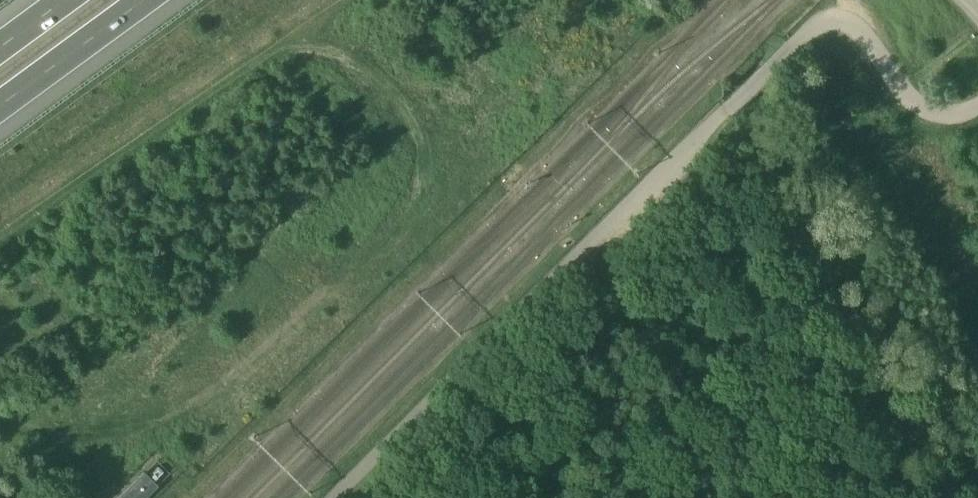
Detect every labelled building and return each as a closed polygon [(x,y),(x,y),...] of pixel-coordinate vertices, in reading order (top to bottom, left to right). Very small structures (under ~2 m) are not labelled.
[(144,472),(118,497),(146,497),(158,486),(144,472)]
